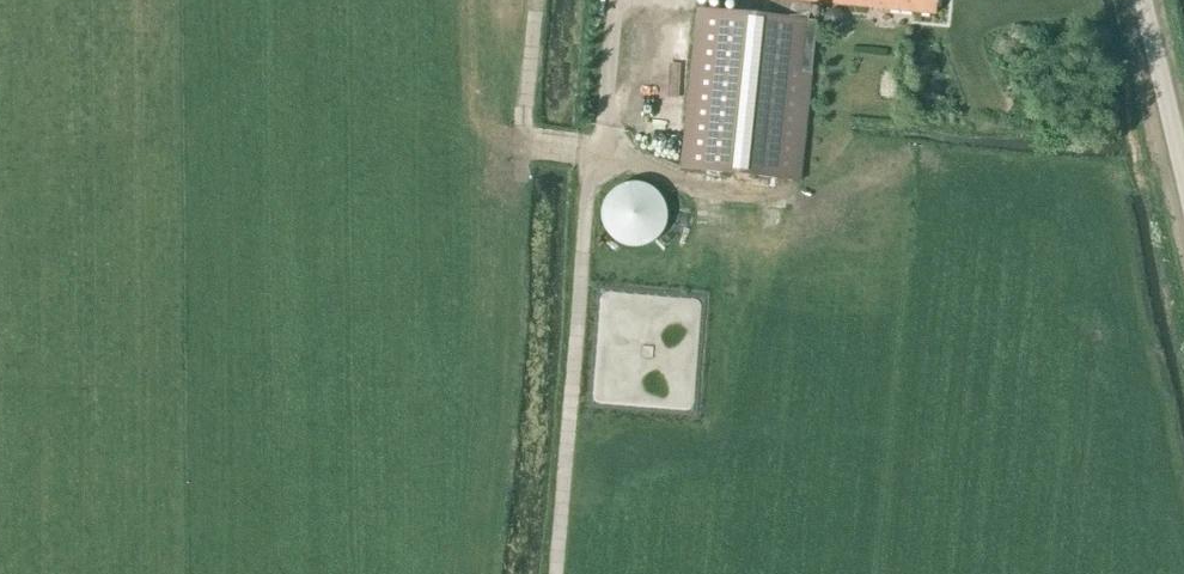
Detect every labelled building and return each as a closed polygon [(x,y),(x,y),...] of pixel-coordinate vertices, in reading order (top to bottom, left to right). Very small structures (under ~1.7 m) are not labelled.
[(770,16),(697,8),(681,169),(803,182),(819,21),(800,19),(802,1),(937,14),(938,0),(772,0),(770,16)] [(632,250),(642,250),(652,246),(660,239),(666,230),(669,220),(668,210),(664,200),(658,192),(649,186),(639,184),(628,184),(619,188),(610,194),(605,203),(602,213),(603,224),(606,234),(613,242),(622,247),(632,250)]
